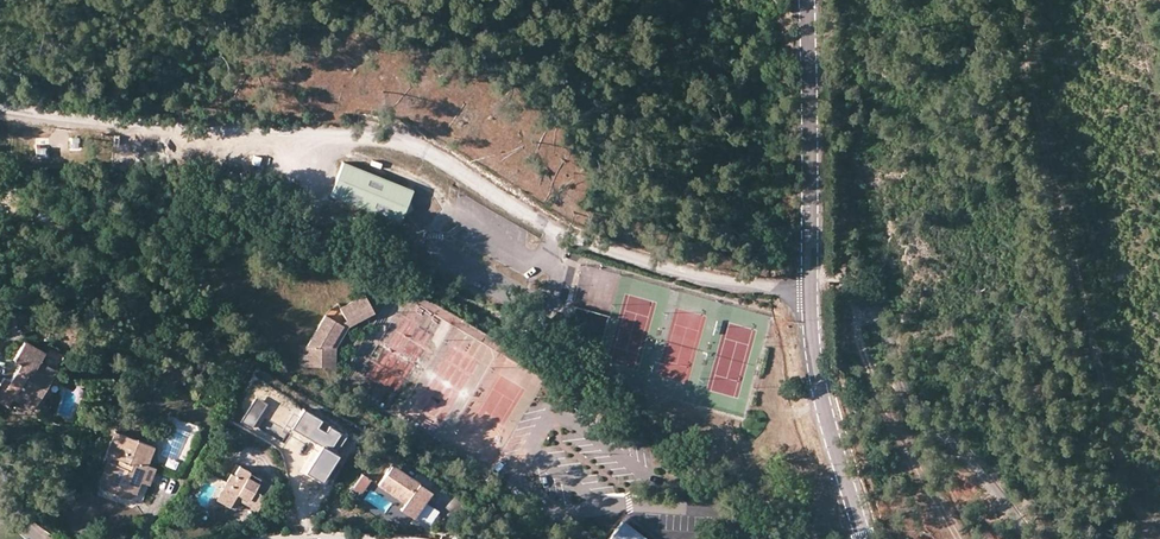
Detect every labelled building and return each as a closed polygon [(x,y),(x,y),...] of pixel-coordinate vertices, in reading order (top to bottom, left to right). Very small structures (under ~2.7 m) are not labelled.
[(84,141),(73,140),(72,149),(84,149),(84,141)] [(342,162),(329,195),(398,223),(402,214),(413,210),(408,198),(412,190),(342,162)] [(349,317),(372,301),(364,290),(340,305),(349,317)] [(327,352),(326,364),(332,365),(332,355),(352,322),(375,306),(372,301),(349,317),(344,324),(327,352)] [(327,352),(344,324),(327,314),(309,344),(302,343),(301,363),(326,364),(327,352)] [(24,341),(13,361),(19,364),(9,382),(3,378),(0,383),(0,403),(8,407),(12,399),(33,411),(56,370),(40,360),(44,353),(24,341)] [(140,481),(148,484),(154,467),(147,464),(154,446),(115,431),(107,454),(119,459),(110,483),(136,493),(140,481)] [(149,440),(155,442),(159,433),(152,432),(149,440)] [(244,480),(248,472),(249,470),(240,465),(235,475),(244,480)] [(401,509),(415,518),(417,515),(426,502),(432,492),(392,465),(378,485),(406,503),(401,509)] [(238,495),(259,506),(271,484),(248,472),(244,480),(235,475),(231,474),(218,500),(231,507),(238,495)] [(353,487),(362,493),(372,479),(362,473),(353,487)] [(240,501),(257,510),(259,506),(238,495),(231,507),(236,509),(240,501)] [(426,502),(417,515),(431,524),(439,511),(426,502)] [(625,522),(612,538),(646,538),(625,522)]
